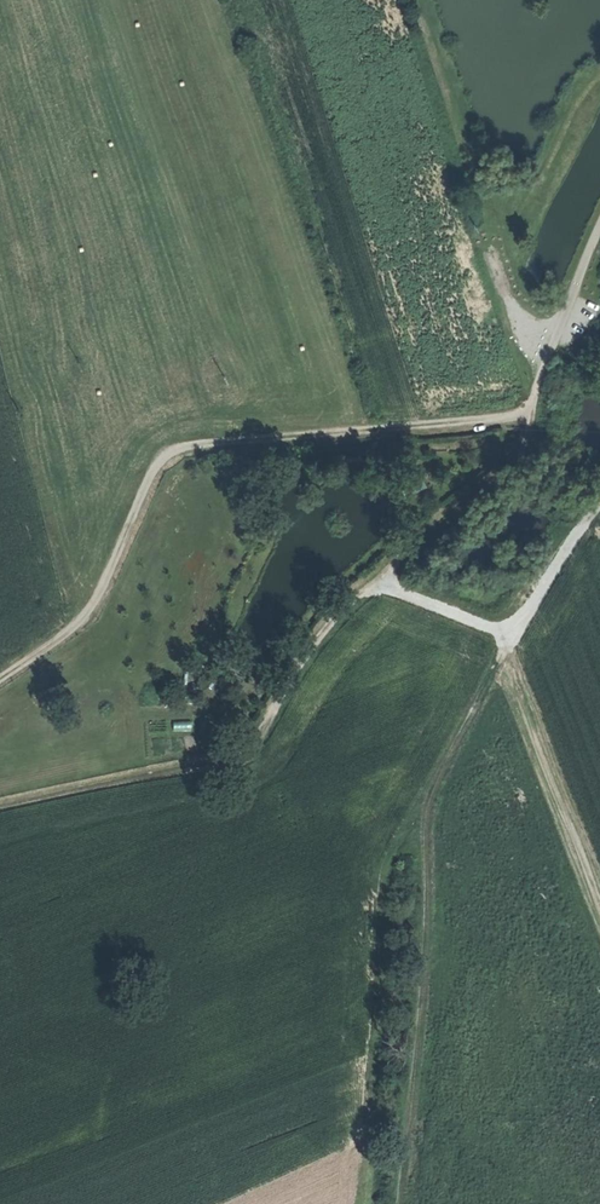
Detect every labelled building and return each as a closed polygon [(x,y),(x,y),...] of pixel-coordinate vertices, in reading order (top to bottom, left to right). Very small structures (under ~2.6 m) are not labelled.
[(428,1144),(428,1163),(445,1163),(445,1144),(428,1144)]
